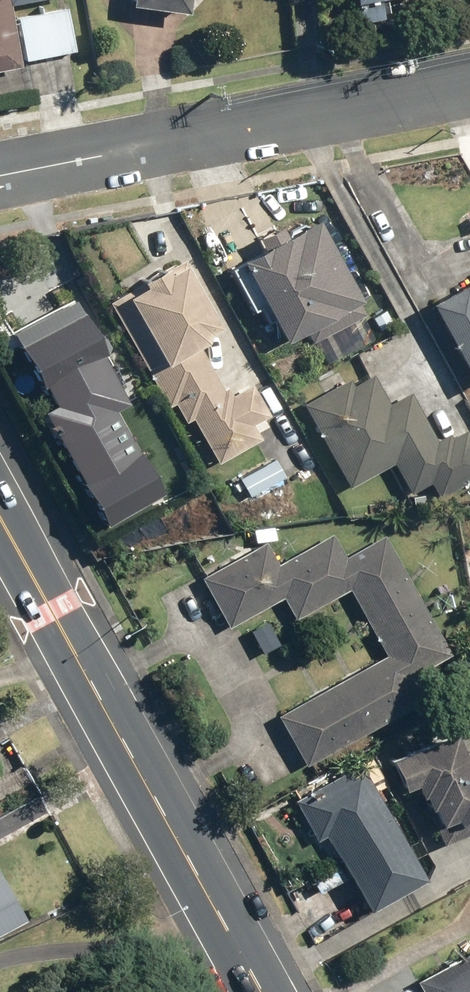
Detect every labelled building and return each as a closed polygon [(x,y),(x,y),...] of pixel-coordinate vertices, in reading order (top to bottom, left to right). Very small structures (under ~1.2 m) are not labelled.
[(14,69),(4,6),(9,6),(44,0),(0,0),(0,72),(14,69)] [(122,10),(180,19),(183,0),(124,0),(122,10)] [(351,26),(384,19),(380,0),(346,0),(351,26)] [(11,19),(19,62),(73,52),(65,9),(11,19)] [(254,253),(222,270),(247,316),(256,310),(276,346),(304,331),(321,363),(362,341),(346,310),(351,307),(306,224),(277,239),(272,231),(249,244),(254,253)] [(182,265),(107,307),(166,412),(172,408),(180,422),(186,419),(211,464),(255,439),(247,426),(264,416),(250,393),(234,402),(196,335),(216,324),(182,265)] [(424,303),(465,387),(469,384),(469,293),(460,298),(455,288),(424,303)] [(68,303),(10,336),(14,344),(7,348),(32,390),(39,385),(56,416),(51,419),(107,514),(159,484),(118,413),(128,407),(68,303)] [(299,404),(344,488),(388,464),(405,496),(426,485),(433,499),(469,479),(469,443),(463,431),(446,440),(443,433),(430,440),(405,392),(383,404),(369,377),(344,390),(340,382),(299,404)] [(446,656),(380,537),(341,558),(329,535),(274,565),(262,544),(198,579),(226,630),(279,601),(290,622),(348,590),(384,656),(273,718),(301,768),(418,704),(404,679),(446,656)] [(375,756),(392,793),(408,785),(428,828),(444,821),(447,826),(469,816),(469,776),(460,780),(436,728),(375,756)] [(418,880),(355,767),(288,804),(310,843),(320,837),(361,912),(418,880)] [(19,922),(0,887),(0,932),(19,922)] [(411,984),(416,991),(469,991),(469,951),(411,984)]
